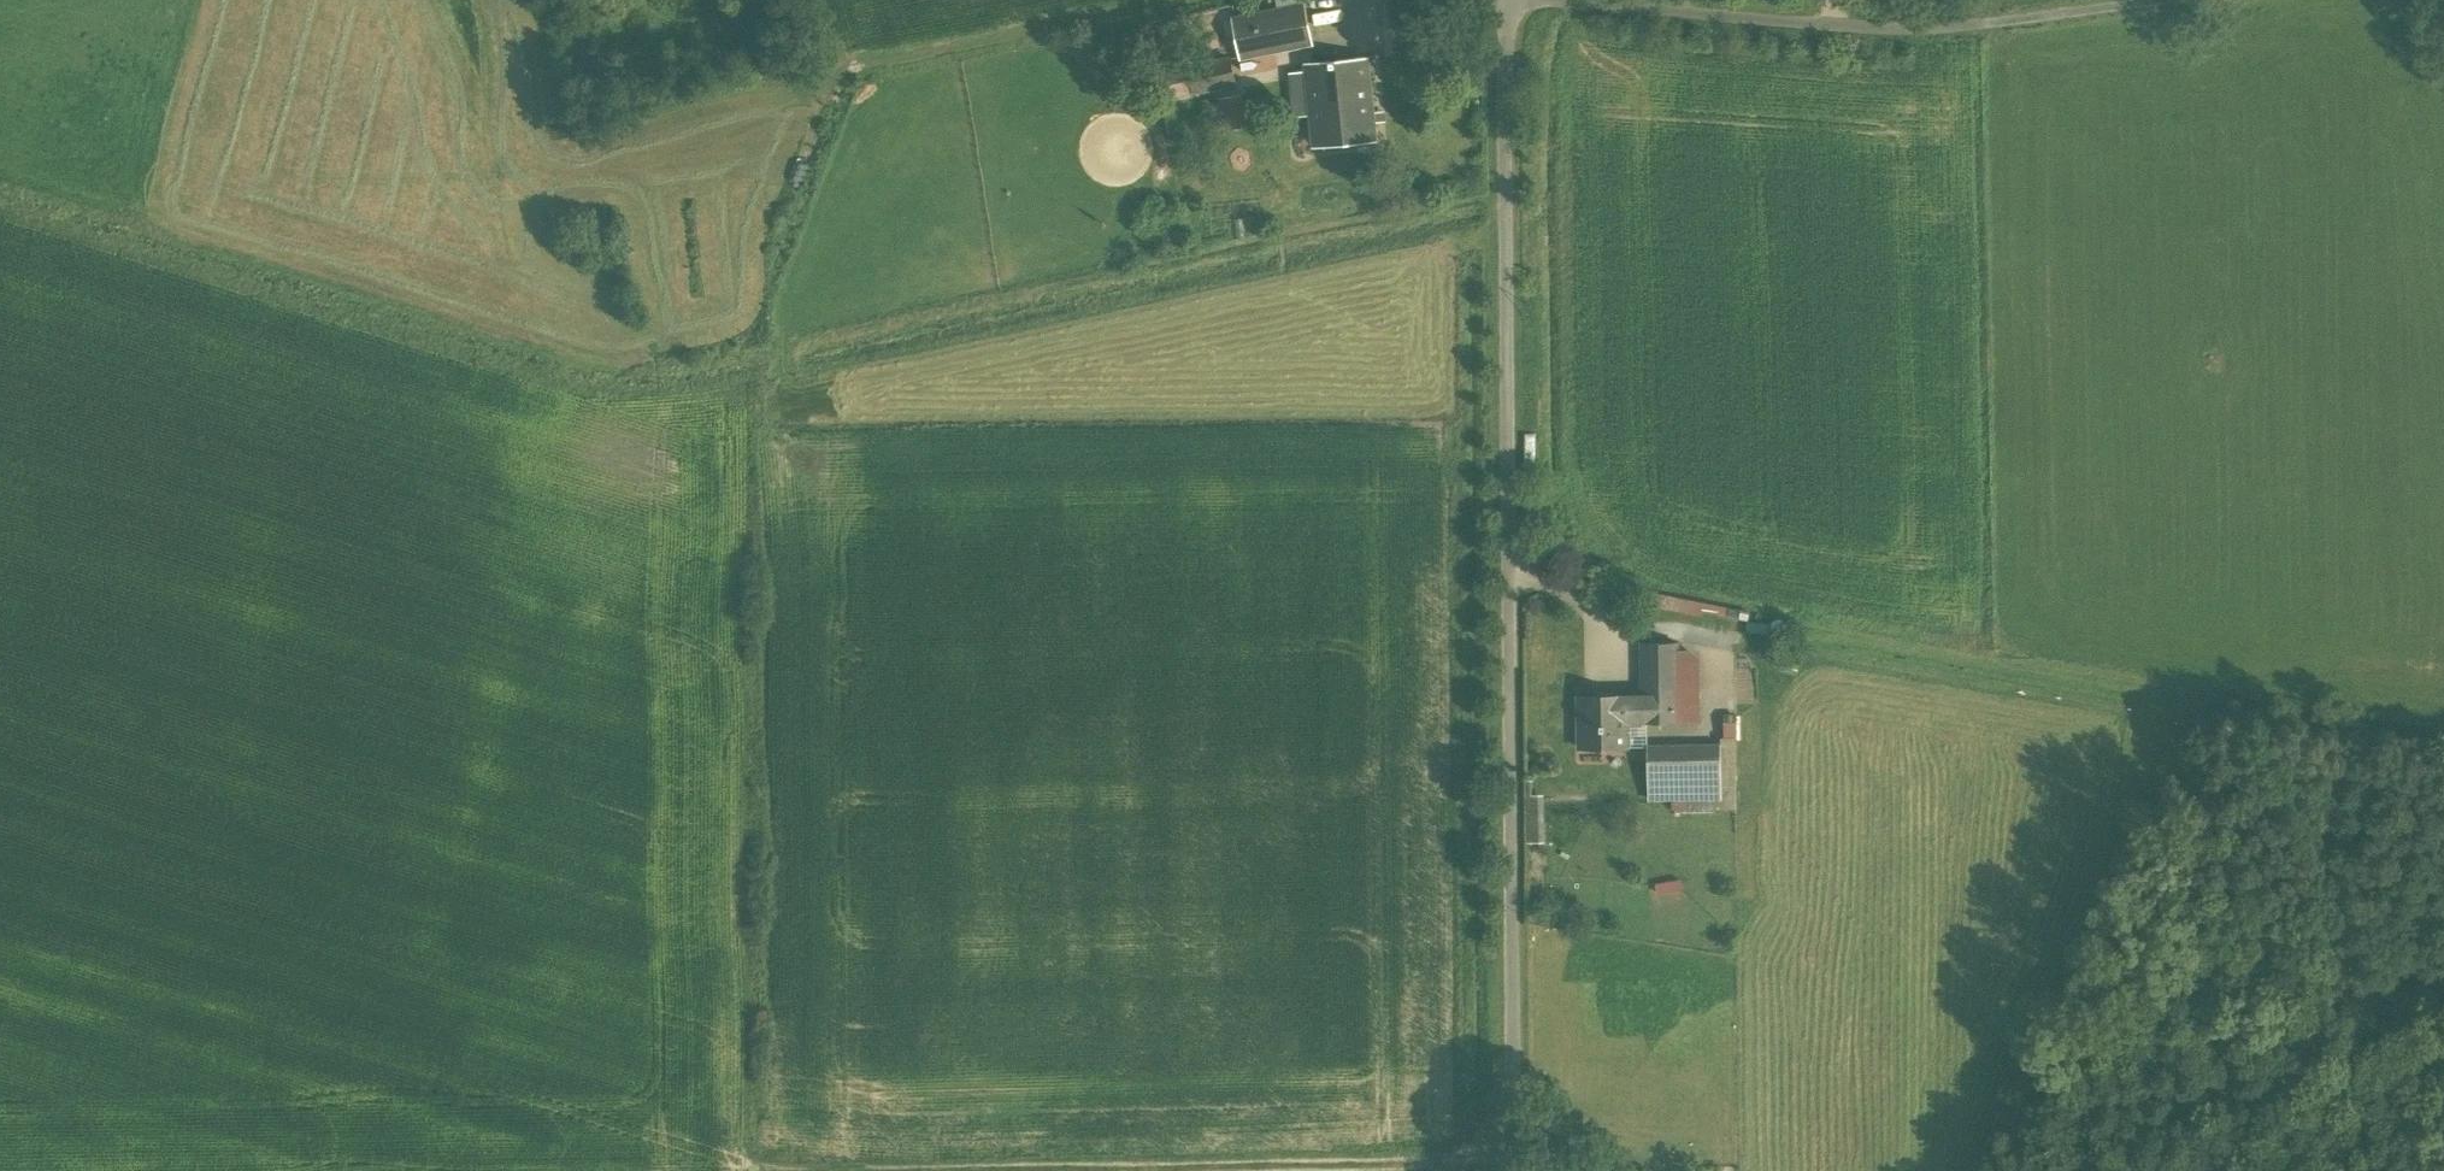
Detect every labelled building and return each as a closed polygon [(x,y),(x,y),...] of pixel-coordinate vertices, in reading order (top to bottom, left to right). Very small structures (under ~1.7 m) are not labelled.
[(1304,5),(1233,19),(1241,57),(1312,43),(1304,5)] [(1366,58),(1308,64),(1316,146),(1374,141),(1366,58)] [(1171,94),(1231,82),(1226,60),(1166,72),(1171,94)] [(1237,99),(1222,102),(1228,128),(1243,124),(1237,99)] [(1643,719),(1643,722),(1700,721),(1699,672),(1677,672),(1677,643),(1643,643),(1643,700),(1643,719)] [(1643,719),(1643,700),(1626,700),(1626,695),(1580,696),(1581,748),(1627,748),(1626,720),(1643,719)] [(1721,744),(1649,745),(1649,798),(1722,797),(1721,744)]
